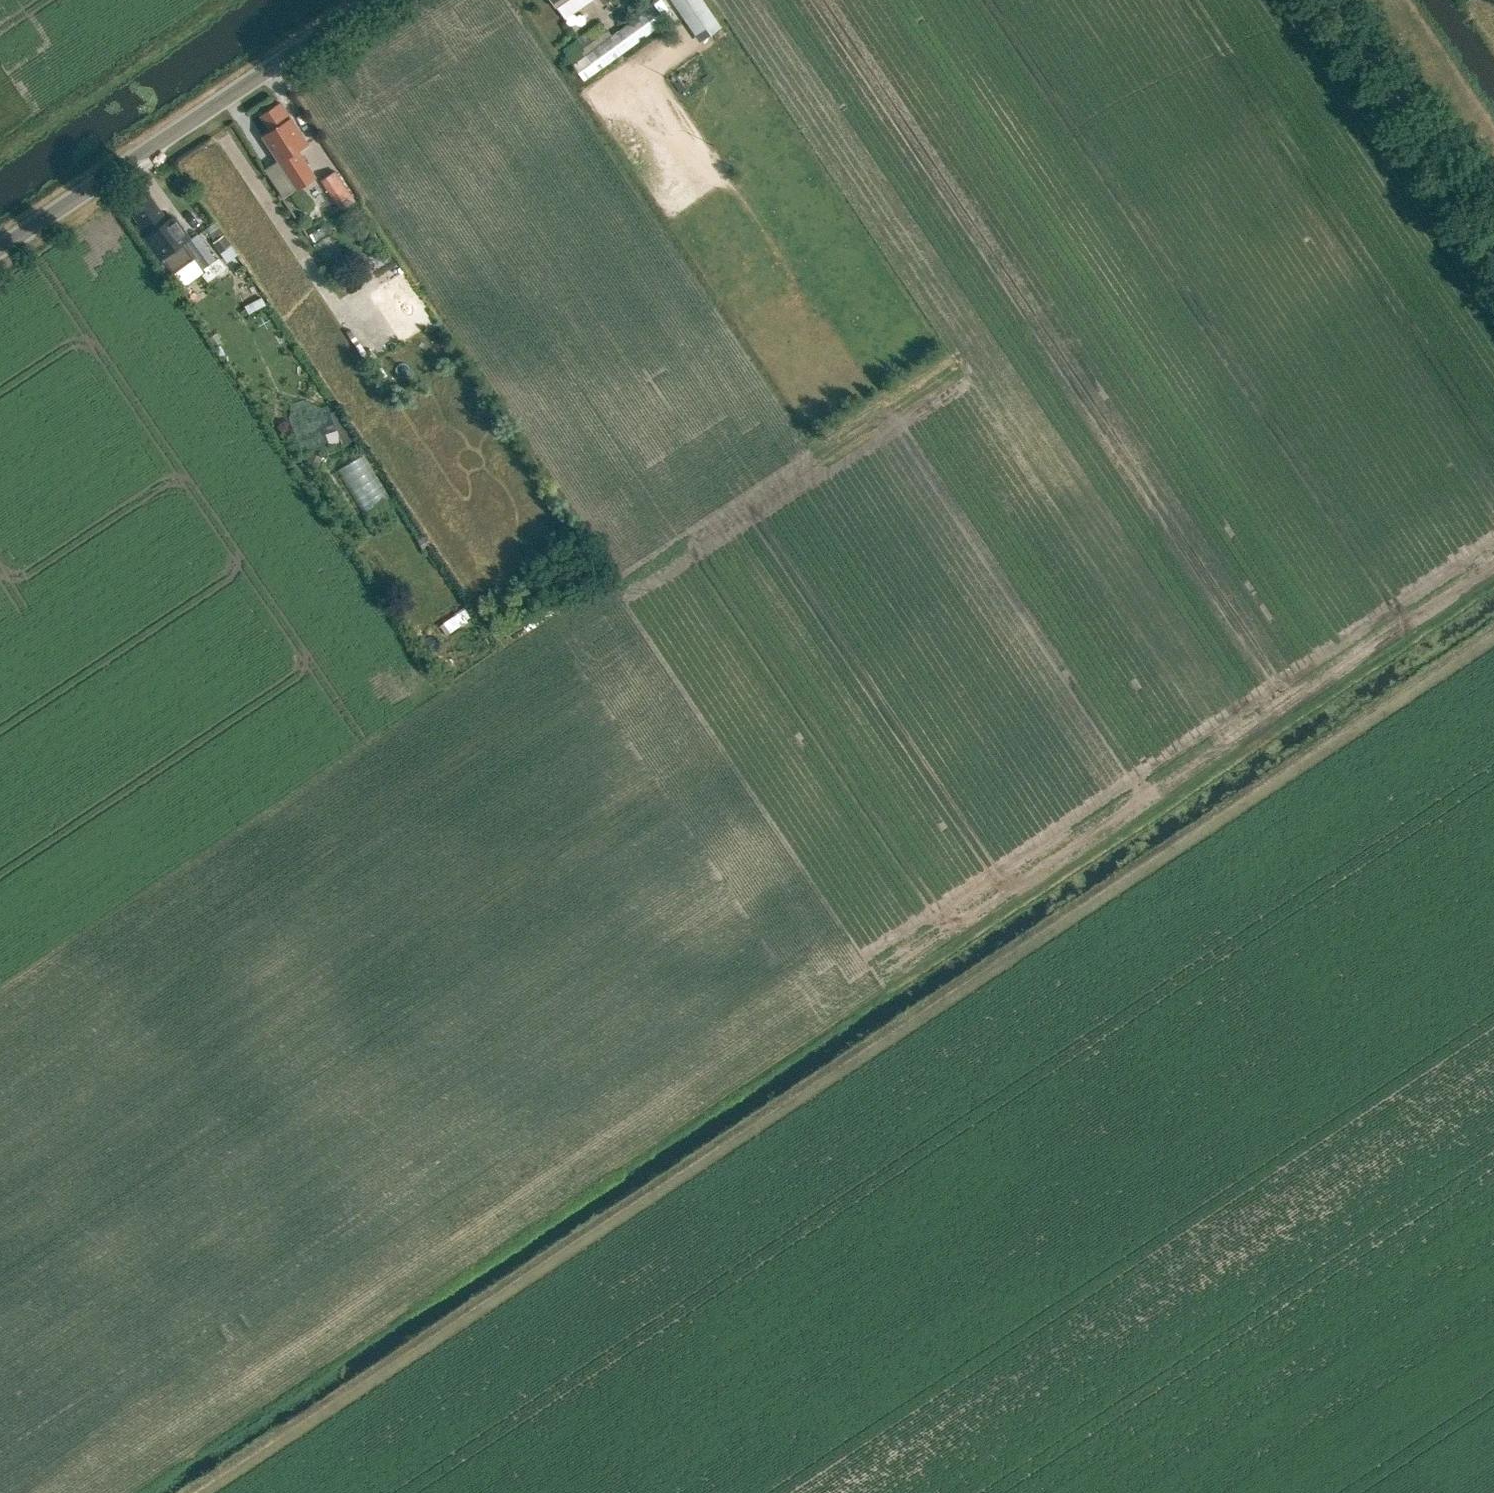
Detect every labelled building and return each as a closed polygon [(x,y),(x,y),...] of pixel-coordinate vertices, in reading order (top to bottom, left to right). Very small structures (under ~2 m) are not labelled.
[(722,26),(704,0),(672,0),(699,41),(722,26)] [(583,81),(597,71),(663,23),(652,8),(572,66),(583,81)] [(298,189),(316,177),(298,150),(308,144),(280,104),(261,116),(271,131),(263,137),(298,189)] [(338,169),(324,178),(335,195),(344,208),(358,199),(349,186),(338,169)] [(191,238),(175,216),(167,222),(148,195),(129,208),(140,223),(138,225),(146,237),(154,231),(157,234),(149,240),(163,260),(171,271),(192,256),(183,243),(184,243),(191,238)] [(191,238),(184,243),(203,268),(217,258),(198,232),(191,238)] [(223,236),(213,243),(220,253),(230,246),(223,236)] [(192,256),(171,271),(182,286),(203,271),(192,256)] [(363,452),(335,465),(357,510),(385,497),(363,452)] [(310,454),(306,463),(316,467),(320,459),(310,454)] [(461,605),(435,621),(442,633),(468,616),(461,605)]
